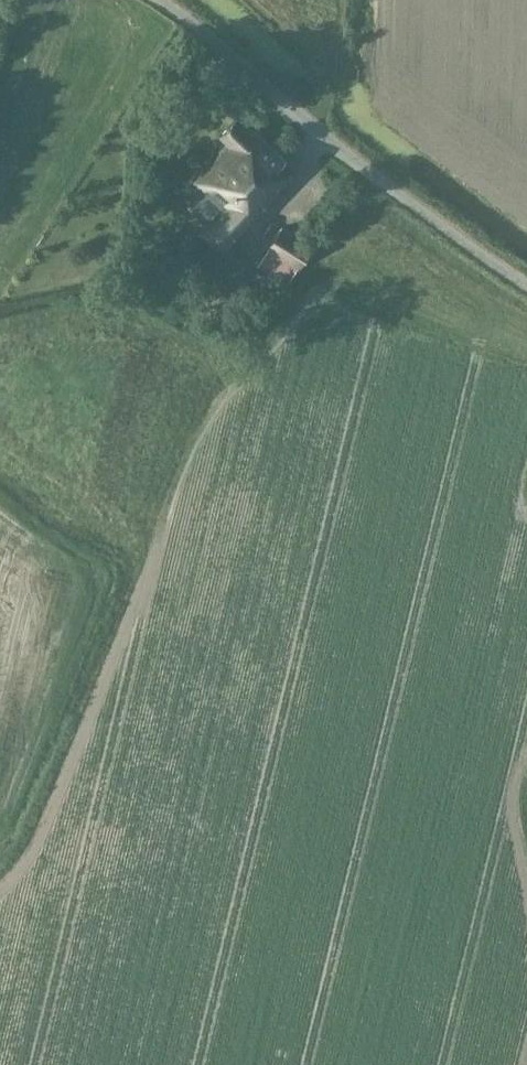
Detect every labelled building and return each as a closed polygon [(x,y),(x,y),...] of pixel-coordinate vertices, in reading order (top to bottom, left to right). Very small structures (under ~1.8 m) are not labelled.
[(230,243),(293,175),(280,166),(286,159),(269,143),(238,115),(220,135),(226,143),(227,144),(196,179),(228,208),(211,226),(230,243)] [(297,266),(312,244),(281,227),(268,247),(258,263),(286,281),(297,266)]
